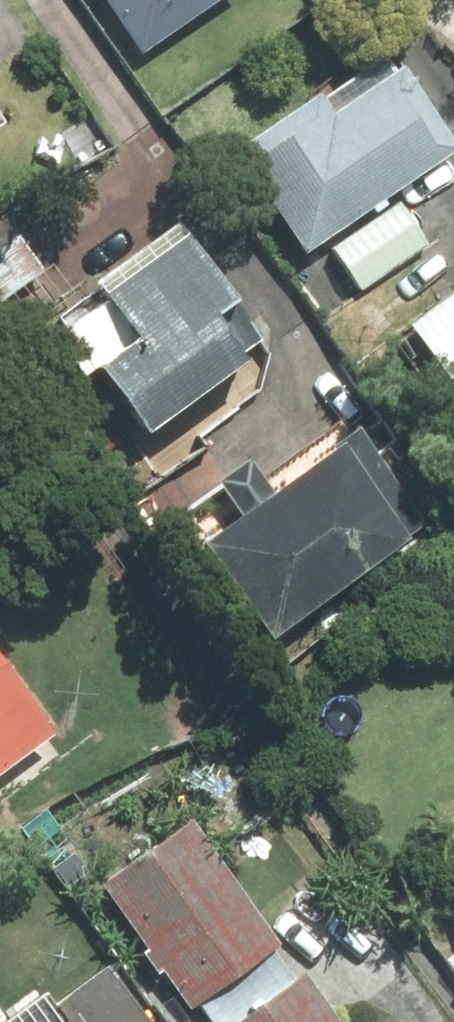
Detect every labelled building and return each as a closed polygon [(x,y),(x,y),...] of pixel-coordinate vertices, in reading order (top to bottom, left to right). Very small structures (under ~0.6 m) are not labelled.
[(138,65),(226,0),(89,0),(138,65)] [(445,155),(387,74),(319,122),(306,105),(227,161),(297,260),(445,155)] [(427,249),(395,205),(328,255),(360,298),(427,249)] [(125,447),(258,350),(172,233),(84,297),(94,311),(55,340),(71,362),(65,365),(125,447)] [(18,236),(0,248),(0,305),(4,312),(49,280),(18,236)] [(397,334),(453,405),(453,289),(397,334)] [(254,498),(234,473),(180,517),(200,542),(172,565),(253,664),(391,551),(366,520),(391,499),(336,431),(254,498)] [(37,744),(0,691),(0,770),(37,744)] [(173,829),(89,891),(182,1016),(193,1007),(205,1021),(321,1021),(173,829)] [(101,970),(47,1010),(56,1021),(140,1021),(101,970)]
